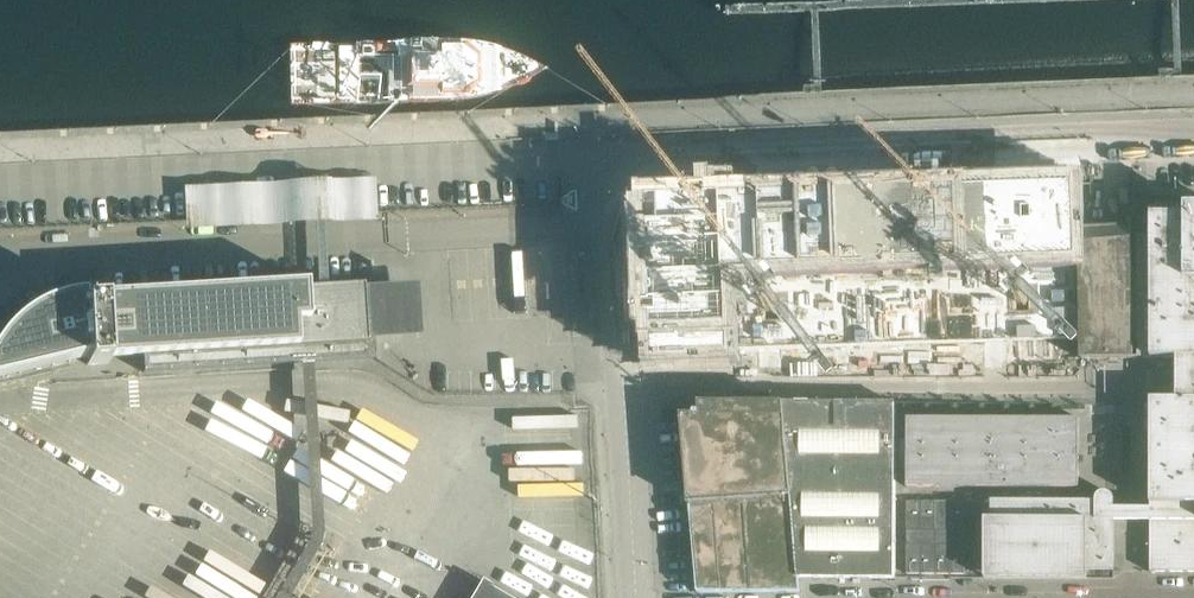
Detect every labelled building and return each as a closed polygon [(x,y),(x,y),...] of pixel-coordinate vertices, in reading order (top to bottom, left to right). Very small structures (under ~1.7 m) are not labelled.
[(371,212),(370,183),(188,191),(189,221),(319,215),(371,212)] [(730,197),(725,198),(728,271),(961,263),(1075,258),(1076,258),(1073,185),(1048,186),(1035,186),(1030,186),(1017,187),(1010,187),(997,187),(997,188),(992,188),(980,188),(974,189),(974,188),(962,189),(958,189),(952,189),(940,190),(934,190),(920,190),(920,191),(914,191),(901,191),(895,191),(882,192),(877,192),(874,192),(862,192),(857,193),(842,193),(841,193),(836,193),(836,194),(822,194),(819,194),(797,195),(783,196),(778,196),(764,196),(761,197),(761,196),(756,196),(745,197),(741,197),(740,197),(729,197),(730,197)] [(654,201),(648,201),(654,359),(731,356),(731,350),(728,271),(725,198),(692,199),(684,199),(684,200),(679,200),(671,200),(672,200),(660,200),(654,201)] [(1133,356),(1176,356),(1176,381),(1176,398),(1193,398),(1193,214),(1151,214),(1151,234),(1131,234),(1133,356)] [(1133,357),(1133,356),(1131,234),(1132,225),(1078,228),(1079,288),(1080,357),(1133,357)] [(961,263),(728,271),(731,350),(1078,337),(1075,258),(961,263)] [(82,275),(61,276),(61,278),(63,278),(65,300),(64,300),(65,304),(79,356),(80,359),(86,357),(87,365),(108,363),(107,357),(104,301),(82,302),(79,302),(79,295),(82,295),(82,298),(101,297),(99,276),(104,275),(104,274),(82,275)] [(367,336),(422,332),(419,282),(364,284),(364,286),(366,312),(367,336)] [(178,353),(142,355),(143,373),(300,363),(306,362),(312,362),(375,358),(374,339),(368,339),(367,336),(366,312),(364,286),(364,284),(363,283),(327,285),(323,285),(318,285),(317,285),(314,286),(294,287),(294,285),(293,283),(281,284),(270,284),(259,285),(248,286),(237,286),(226,287),(215,288),(203,288),(192,289),(181,290),(174,290),(174,292),(178,353)] [(114,293),(103,294),(103,296),(104,301),(107,357),(142,355),(178,353),(174,292),(174,290),(170,290),(159,291),(148,291),(137,292),(126,293),(114,293)] [(78,359),(80,359),(79,356),(65,304),(64,300),(64,298),(53,302),(46,304),(42,306),(31,311),(29,312),(22,318),(14,323),(13,325),(5,333),(2,336),(0,338),(0,379),(78,359)] [(1176,398),(1150,398),(1149,521),(1149,571),(1193,571),(1193,398),(1176,398)] [(798,591),(797,577),(783,402),(700,402),(700,412),(695,413),(695,415),(684,416),(685,432),(681,433),(682,436),(685,436),(686,450),(683,450),(683,453),(687,453),(688,466),(684,466),(685,470),(688,469),(689,483),(686,483),(686,487),(690,486),(691,507),(682,508),(687,559),(696,558),(698,591),(798,591)] [(797,577),(894,576),(895,500),(894,403),(857,403),(853,407),(823,407),(819,403),(783,402),(797,577)] [(907,440),(907,469),(907,487),(1079,487),(1079,417),(907,417),(907,440)] [(1114,530),(1114,506),(1114,499),(1113,497),(1113,496),(1112,495),(1112,493),(1111,493),(1109,491),(1107,490),(1105,490),(1103,490),(1102,491),(1100,491),(1098,493),(1096,494),(1095,496),(1095,498),(1095,500),(991,500),(983,578),(1086,578),(1086,569),(1113,569),(1114,530)] [(965,500),(907,500),(907,573),(965,573),(965,500)] [(472,597),(512,597),(483,580),(472,597)]
